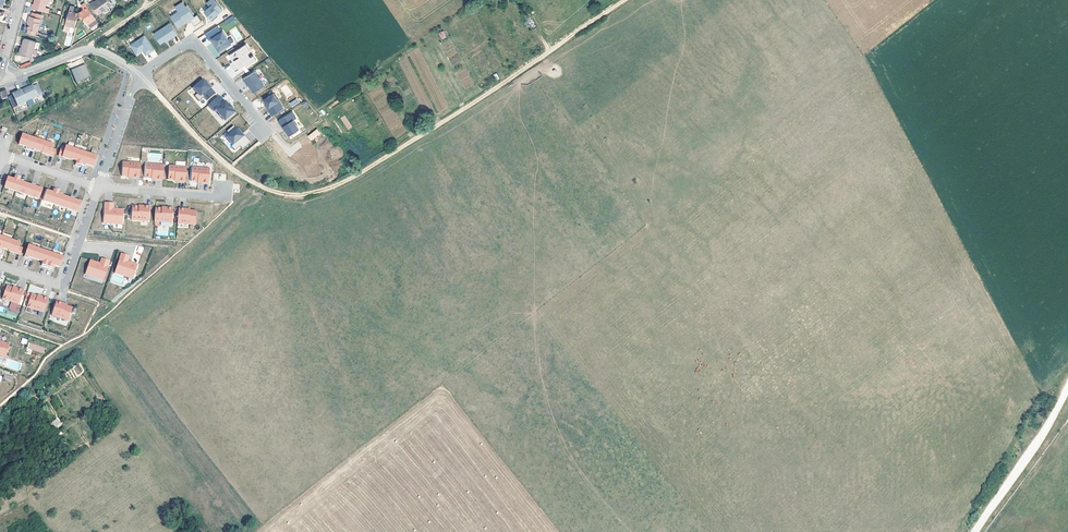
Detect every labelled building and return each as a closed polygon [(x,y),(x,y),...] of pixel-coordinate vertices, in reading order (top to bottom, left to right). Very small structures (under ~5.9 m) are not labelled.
[(45,4),(46,0),(34,0),(34,2),(32,1),(31,5),(49,10),(50,5),(45,4)] [(89,22),(97,16),(86,0),(82,3),(85,7),(81,11),(85,16),(89,22)] [(91,1),(99,12),(111,3),(112,0),(92,0),(91,1)] [(183,0),(176,5),(179,9),(171,14),(179,26),(183,22),(184,21),(188,19),(189,21),(192,19),(195,24),(202,19),(198,13),(195,15),(187,4),(186,5),(183,0)] [(204,9),(212,19),(218,14),(216,12),(218,11),(219,11),(222,8),(216,0),(208,0),(207,1),(210,4),(204,9)] [(66,16),(65,21),(65,22),(74,24),(75,24),(78,14),(79,10),(74,8),(76,4),(70,2),(66,16)] [(29,20),(26,31),(34,33),(35,28),(36,29),(39,16),(34,14),(28,13),(27,16),(30,17),(29,20)] [(92,26),(99,20),(97,16),(89,22),(92,26)] [(168,39),(178,33),(171,21),(155,32),(161,42),(165,39),(167,38),(168,39)] [(211,38),(213,37),(222,31),(218,24),(206,32),(210,39),(211,38)] [(222,31),(213,37),(217,44),(216,45),(219,51),(231,43),(228,38),(223,30),(222,31)] [(147,54),(155,48),(145,34),(131,43),(137,52),(142,49),(141,49),(143,47),(144,48),(147,54)] [(34,45),(36,38),(23,35),(21,44),(19,51),(32,54),(33,49),(34,45)] [(246,43),(229,54),(233,60),(230,62),(235,70),(245,64),(246,66),(256,59),(253,55),(251,56),(248,51),(250,49),(246,43)] [(72,68),(77,81),(92,76),(86,63),(72,68)] [(265,84),(256,70),(244,78),(248,84),(250,83),(255,91),(265,84)] [(204,84),(201,80),(191,89),(196,94),(192,97),(197,103),(202,98),(205,102),(213,95),(208,89),(210,88),(206,83),(204,84)] [(21,89),(13,93),(13,94),(8,96),(13,107),(27,101),(28,105),(33,102),(31,97),(37,94),(37,92),(33,85),(33,84),(24,88),(25,89),(22,90),(21,89)] [(274,93),(265,99),(268,104),(272,110),(270,111),(273,115),(284,108),(274,93)] [(213,111),(222,103),(217,97),(206,106),(212,113),(213,111)] [(223,103),(222,103),(213,111),(223,123),(233,114),(229,111),(226,106),(223,103)] [(283,126),(284,125),(294,119),(297,117),(293,111),(280,120),(283,126)] [(345,115),(340,118),(348,130),(352,127),(345,115)] [(294,119),(284,125),(287,128),(290,134),(300,128),(294,119)] [(244,147),(251,142),(244,133),(243,134),(237,128),(234,124),(227,130),(230,133),(226,136),(233,144),(231,146),(235,150),(241,145),(242,144),(244,147)] [(317,129),(307,136),(311,141),(321,133),(317,129)] [(26,147),(30,149),(35,137),(23,133),(19,143),(27,146),(26,147)] [(307,136),(299,141),(304,148),(295,154),(300,161),(301,161),(314,160),(313,145),(307,136)] [(35,137),(30,149),(34,150),(35,149),(43,151),(46,141),(35,137)] [(43,151),(43,152),(54,156),(57,149),(53,148),(54,143),(46,141),(43,151)] [(61,148),(59,154),(71,158),(75,147),(73,147),(69,145),(66,145),(65,149),(61,148)] [(75,147),(71,158),(78,160),(76,164),(82,166),(82,163),(87,151),(75,147)] [(91,153),(87,151),(82,163),(86,165),(87,163),(95,166),(98,155),(91,153)] [(123,161),(122,175),(128,175),(132,175),(132,177),(140,177),(142,162),(123,161)] [(146,162),(145,177),(151,177),(155,177),(155,179),(164,179),(165,164),(146,162)] [(169,164),(168,178),(174,179),(179,179),(178,180),(187,181),(188,166),(169,164)] [(192,166),(191,180),(197,181),(202,181),(202,182),(210,183),(211,168),(192,166)] [(8,176),(4,187),(16,191),(20,178),(21,176),(16,174),(14,179),(8,176)] [(24,180),(20,178),(16,191),(28,195),(32,184),(24,181),(24,180)] [(32,184),(28,195),(40,199),(43,188),(36,185),(36,184),(32,182),(32,184)] [(47,190),(44,200),(55,204),(60,192),(61,189),(55,187),(54,192),(47,190)] [(64,193),(60,192),(55,204),(67,208),(71,197),(63,195),(64,193)] [(71,197),(67,208),(79,212),(83,201),(75,199),(75,197),(71,196),(71,197)] [(106,202),(105,223),(114,223),(114,221),(124,222),(125,209),(115,208),(115,202),(106,202)] [(134,205),(132,219),(150,220),(151,205),(144,205),(144,206),(134,205)] [(163,207),(157,207),(155,221),(173,222),(174,207),(167,206),(167,208),(163,207)] [(180,207),(179,223),(196,224),(197,210),(191,210),(187,209),(187,208),(180,207)] [(1,235),(0,239),(0,251),(2,252),(3,247),(10,249),(13,239),(1,235)] [(21,242),(13,239),(10,249),(9,250),(21,254),(24,247),(20,246),(21,242)] [(29,244),(25,256),(29,257),(30,256),(37,258),(41,248),(29,244)] [(53,252),(41,248),(37,258),(44,261),(42,265),(48,267),(53,252)] [(64,256),(53,252),(48,267),(53,269),(54,264),(61,266),(64,256)] [(130,256),(122,253),(115,272),(125,276),(126,274),(134,277),(139,264),(129,261),(130,256)] [(91,260),(87,272),(96,275),(95,277),(104,280),(111,261),(103,258),(101,263),(91,260)] [(8,285),(3,298),(20,304),(25,289),(18,287),(18,288),(14,287),(8,285)] [(32,293),(28,307),(45,312),(49,298),(43,296),(42,297),(39,296),(32,293)] [(52,315),(69,321),(74,307),(67,305),(63,304),(64,303),(57,300),(52,315)] [(0,356),(6,358),(11,345),(0,341),(0,356)] [(45,348),(30,343),(29,348),(43,353),(45,348)] [(57,429),(62,424),(56,418),(51,423),(57,429)]
